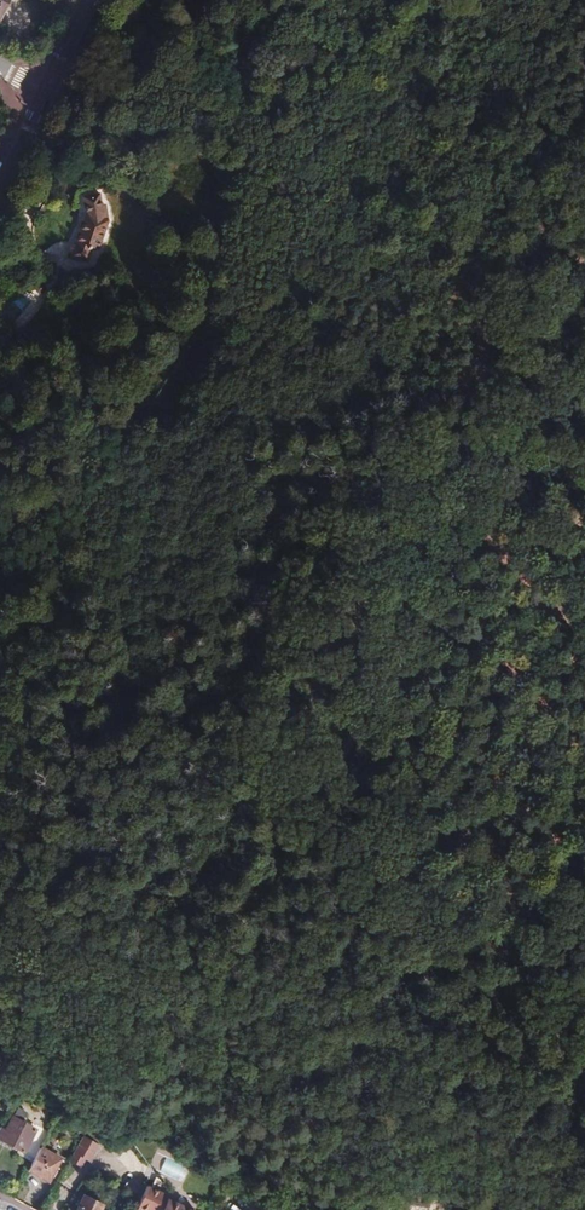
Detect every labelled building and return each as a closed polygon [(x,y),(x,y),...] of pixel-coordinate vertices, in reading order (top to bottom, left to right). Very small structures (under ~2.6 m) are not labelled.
[(8,0),(0,0),(0,16),(8,0)] [(98,259),(104,228),(81,224),(75,255),(98,259)] [(37,1129),(24,1121),(27,1113),(19,1109),(7,1131),(4,1129),(0,1135),(0,1150),(5,1141),(24,1152),(37,1129)] [(149,1128),(155,1130),(160,1133),(162,1129),(150,1124),(149,1128)] [(151,1137),(155,1130),(149,1128),(143,1125),(140,1131),(151,1137)] [(42,1148),(49,1136),(37,1129),(24,1152),(22,1156),(33,1162),(42,1148)] [(98,1147),(84,1138),(70,1162),(80,1168),(85,1160),(90,1163),(98,1147)] [(61,1158),(42,1148),(33,1162),(29,1170),(38,1175),(41,1180),(46,1179),(49,1181),(61,1158)] [(159,1172),(183,1182),(189,1168),(166,1158),(159,1172)] [(167,1198),(168,1196),(147,1185),(137,1206),(145,1209),(192,1209),(167,1198)] [(84,1195),(77,1209),(102,1209),(104,1206),(84,1195)]
